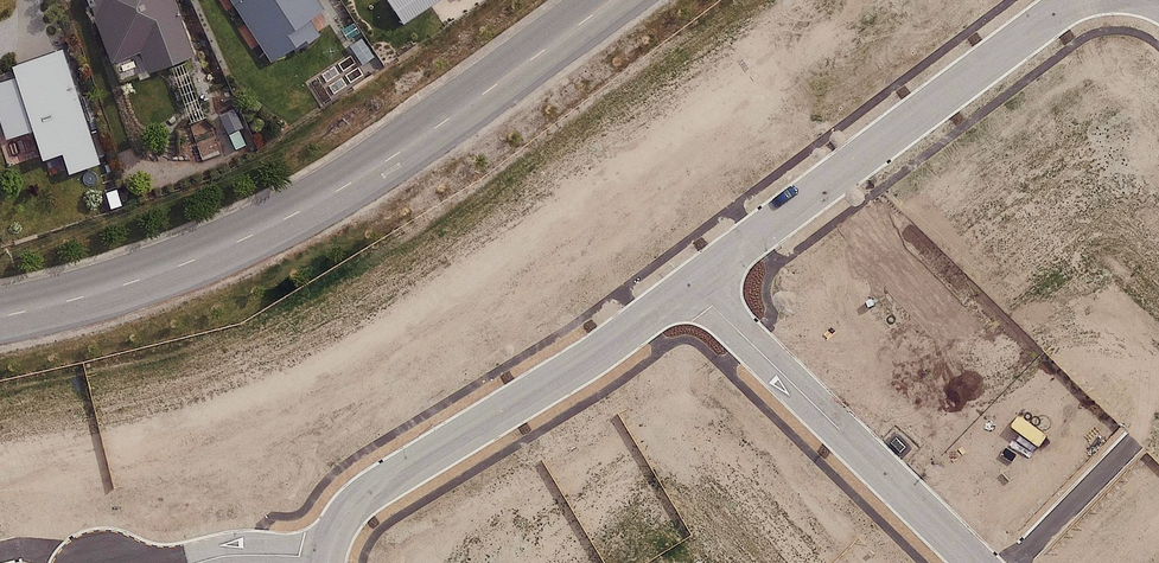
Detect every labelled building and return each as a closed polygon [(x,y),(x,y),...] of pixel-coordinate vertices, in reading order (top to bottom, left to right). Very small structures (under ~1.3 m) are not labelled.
[(111,63),(141,52),(149,76),(197,60),(175,0),(88,0),(111,63)] [(271,65),(330,26),(313,0),(228,0),(271,65)] [(0,86),(0,123),(7,143),(44,131),(61,180),(103,166),(64,47),(9,65),(15,81),(0,86)]
